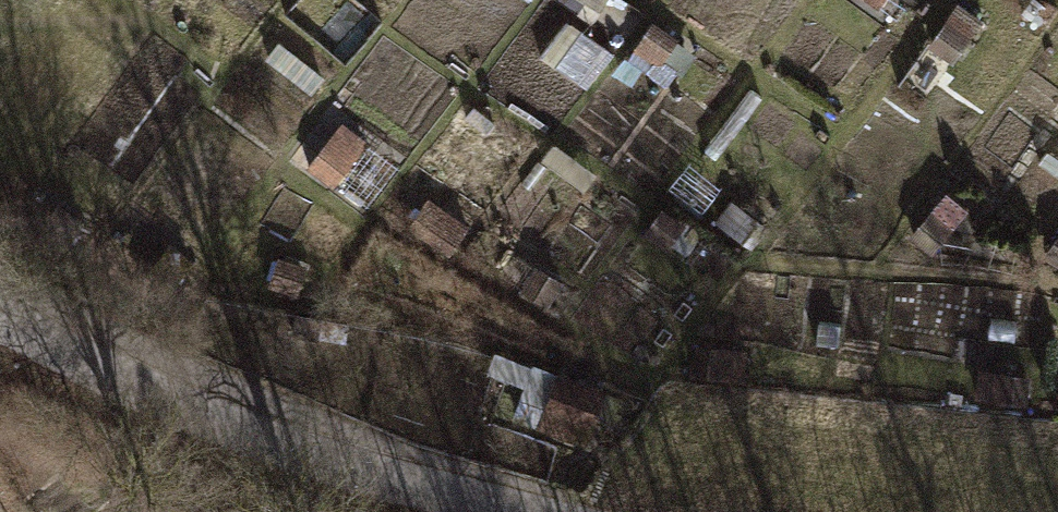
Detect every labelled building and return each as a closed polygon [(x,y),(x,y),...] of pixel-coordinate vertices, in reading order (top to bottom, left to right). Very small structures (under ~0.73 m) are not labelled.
[(602,29),(620,4),(615,0),(567,0),(566,2),(602,29)] [(886,16),(898,0),(863,0),(886,16)] [(964,15),(937,51),(964,71),(991,34),(964,15)] [(661,32),(641,59),(678,87),(698,60),(661,32)] [(180,66),(159,51),(143,73),(164,88),(180,66)] [(535,91),(519,114),(553,139),(569,117),(535,91)] [(768,107),(756,99),(712,159),(723,167),(768,107)] [(343,190),(374,147),(348,128),(317,171),(343,190)] [(570,144),(598,165),(607,153),(579,132),(570,144)] [(975,214),(952,197),(915,248),(938,265),(975,214)] [(416,238),(457,268),(482,233),(441,203),(416,238)] [(724,236),(749,254),(765,231),(740,213),(724,236)] [(651,243),(672,258),(688,236),(668,221),(651,243)] [(1049,265),(1057,272),(1057,253),(1049,265)] [(572,290),(541,267),(521,294),(552,316),(572,290)] [(310,274),(283,269),(276,304),(303,309),(310,274)] [(610,393),(564,376),(561,383),(502,361),(491,389),(524,402),(517,420),(589,448),(610,393)] [(1034,381),(983,378),(981,409),(1032,412),(1034,381)]
